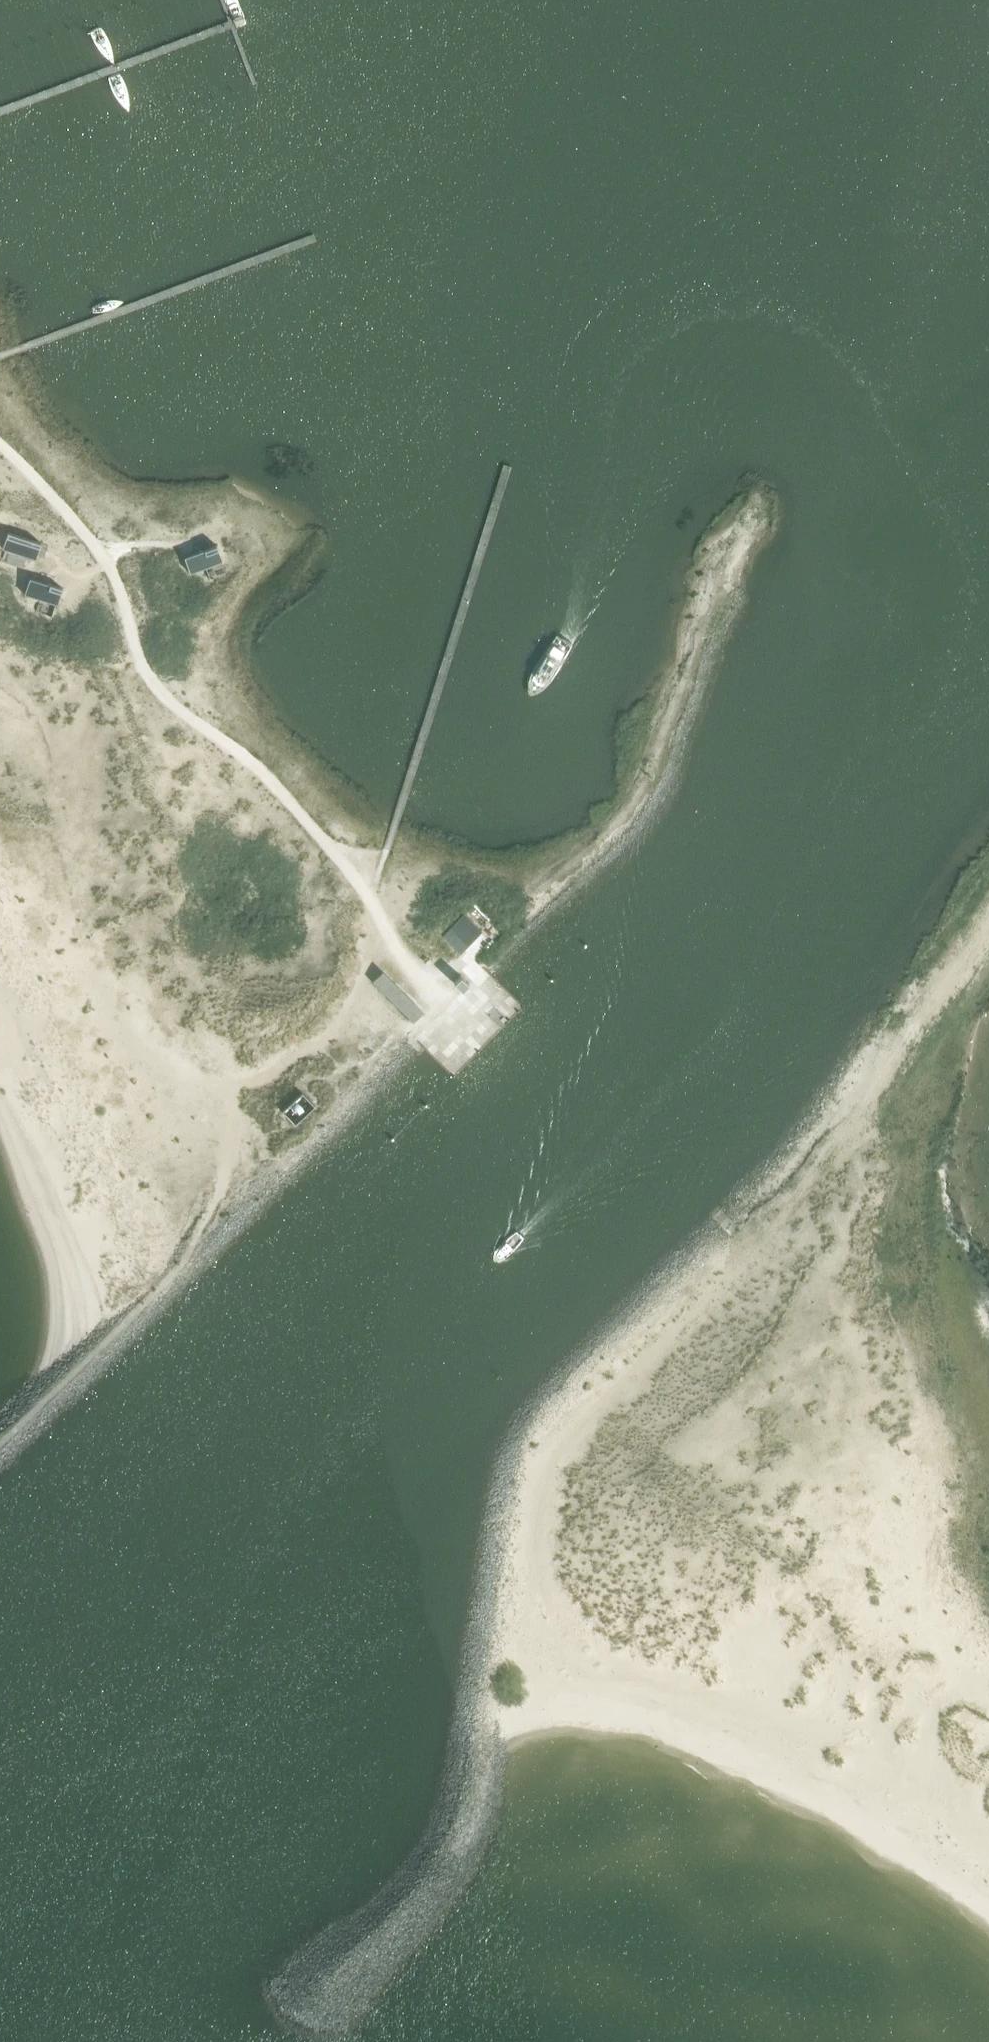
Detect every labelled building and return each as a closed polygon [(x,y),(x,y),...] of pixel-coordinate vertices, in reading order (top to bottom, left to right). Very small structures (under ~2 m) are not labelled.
[(11,534),(5,551),(38,561),(41,553),(44,545),(11,534)] [(201,555),(187,560),(193,576),(225,564),(219,548),(201,555)] [(32,580),(26,597),(59,607),(65,591),(48,586),(32,580)] [(471,947),(453,930),(445,939),(462,956),(471,947)] [(439,955),(433,962),(441,970),(448,963),(439,955)] [(386,974),(375,984),(415,1025),(426,1014),(386,974)] [(463,978),(455,986),(463,994),(471,986),(463,978)] [(284,1114),(297,1128),(318,1109),(305,1095),(284,1114)]
